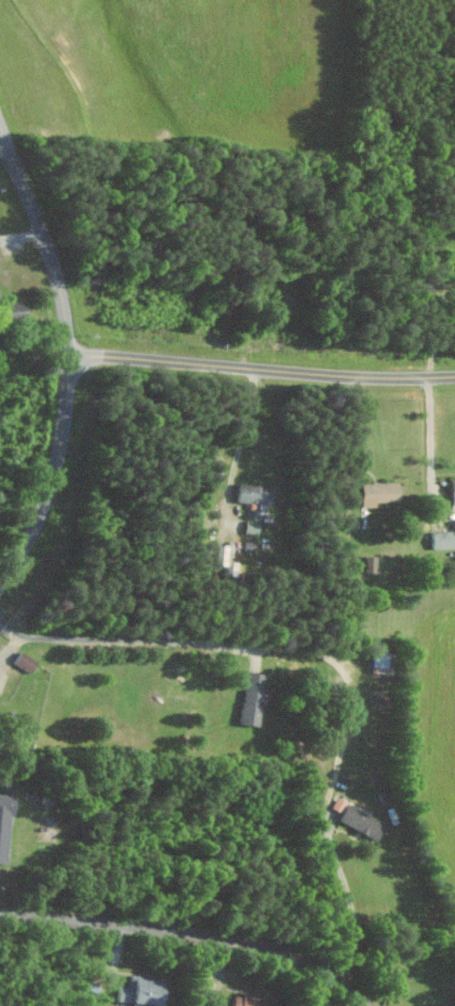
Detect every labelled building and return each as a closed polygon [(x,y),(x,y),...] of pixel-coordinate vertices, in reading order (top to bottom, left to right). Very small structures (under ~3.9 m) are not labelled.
[(378,502),(402,501),(402,482),(364,484),(365,507),(379,507),(378,502)] [(275,504),(276,485),(242,484),(241,503),(275,504)] [(262,523),(249,520),(247,533),(259,535),(262,523)] [(432,532),(433,549),(454,548),(454,531),(432,532)] [(231,545),(220,545),(218,565),(228,566),(228,576),(239,576),(240,562),(230,561),(231,545)] [(33,673),(41,661),(25,650),(17,662),(33,673)] [(395,667),(397,653),(377,650),(375,665),(395,667)] [(242,722),(261,725),(268,673),(249,671),(242,722)] [(0,793),(0,862),(11,863),(15,794),(0,793)] [(342,821),(380,839),(388,823),(350,805),(342,821)] [(166,1003),(167,978),(132,977),(131,984),(121,984),(120,1001),(166,1003)] [(268,999),(236,992),(233,1005),(266,1005),(268,999)]
